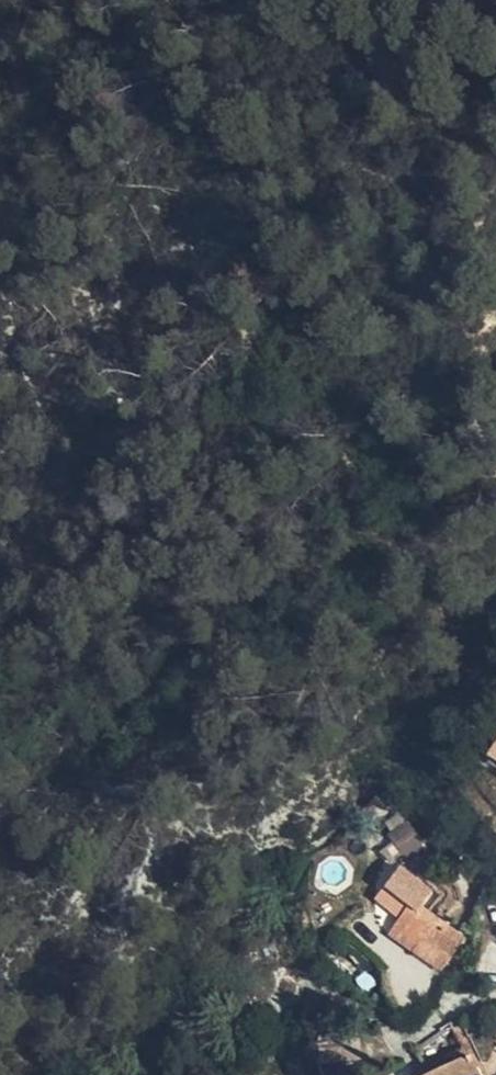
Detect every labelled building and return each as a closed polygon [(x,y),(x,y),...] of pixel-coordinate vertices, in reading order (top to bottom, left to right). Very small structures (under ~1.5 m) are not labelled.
[(486,756),(495,762),(495,739),(486,756)] [(423,849),(405,823),(389,835),(406,860),(423,849)] [(406,910),(392,928),(415,946),(410,954),(438,975),(465,938),(421,907),(415,916),(406,910)] [(415,946),(392,928),(387,937),(410,954),(415,946)] [(467,1057),(428,1074),(475,1074),(467,1057)]
